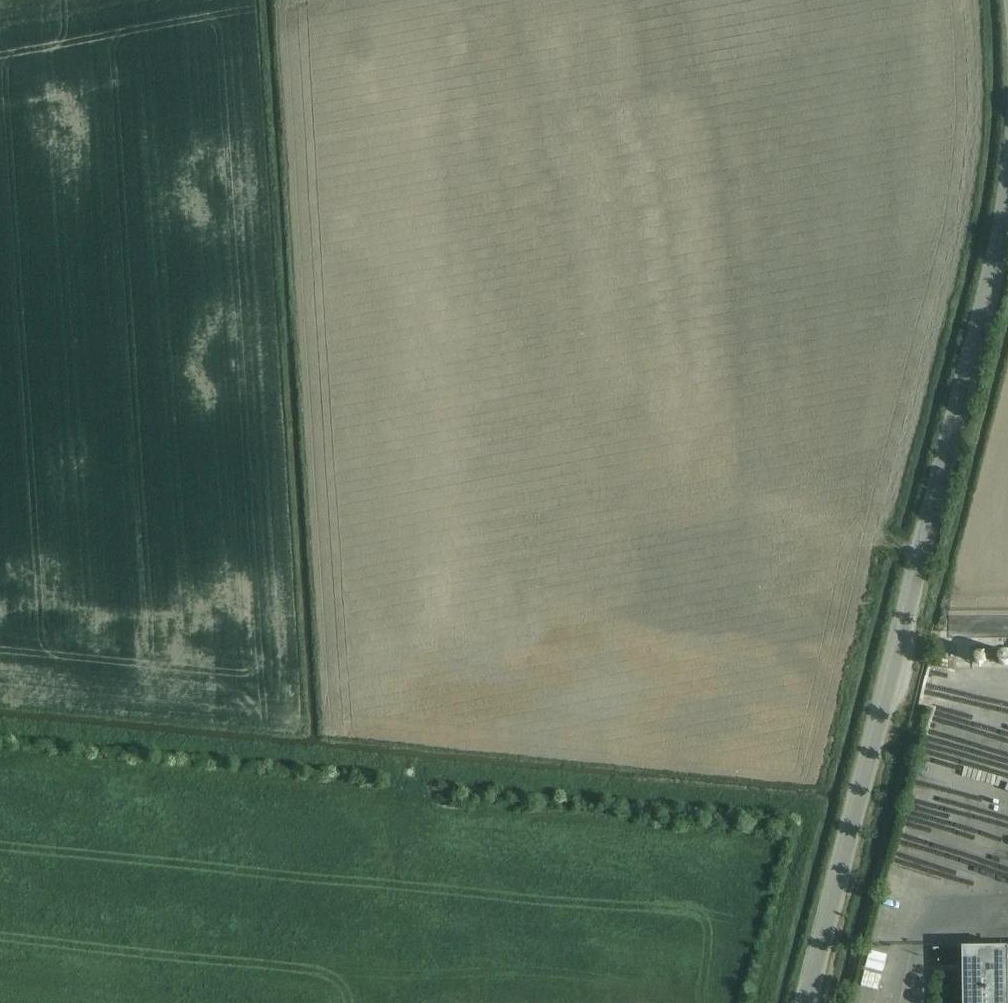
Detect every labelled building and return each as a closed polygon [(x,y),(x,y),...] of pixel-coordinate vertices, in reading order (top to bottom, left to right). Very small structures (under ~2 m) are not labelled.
[(928,729),(924,757),(936,759),(941,731),(928,729)] [(934,945),(934,954),(954,954),(954,944),(934,945)] [(965,947),(965,1002),(1007,1002),(1007,947),(965,947)]
